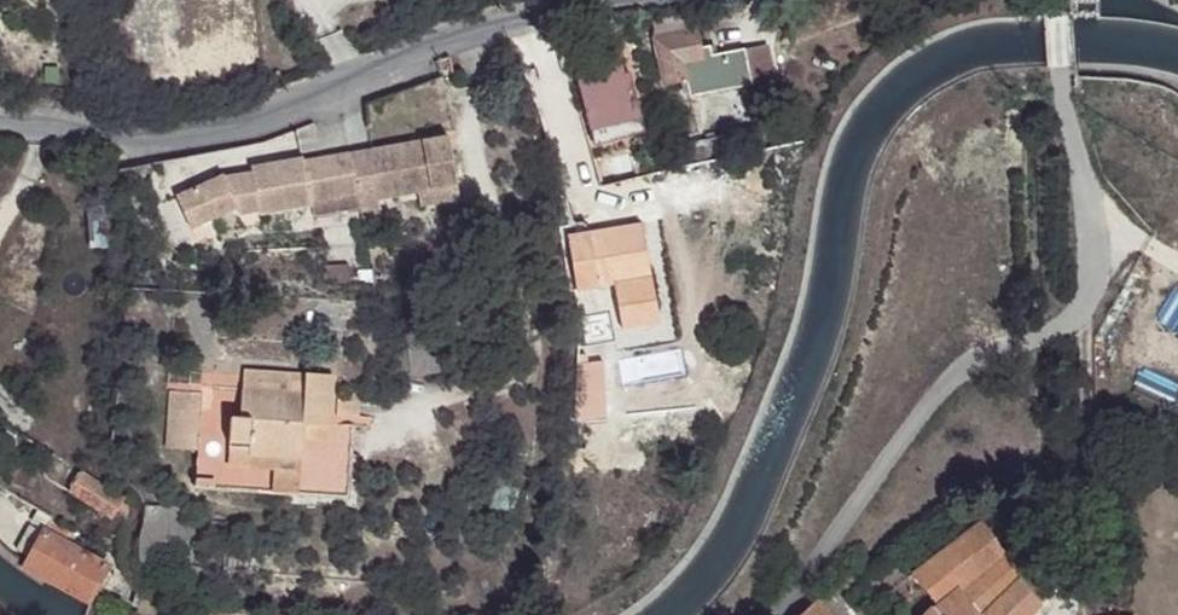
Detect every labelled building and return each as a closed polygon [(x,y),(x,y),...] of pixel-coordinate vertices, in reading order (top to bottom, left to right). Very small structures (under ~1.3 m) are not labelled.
[(701,59),(699,50),(695,31),(655,40),(666,86),(686,82),(682,64),(701,59)] [(750,85),(762,80),(775,77),(768,43),(757,45),(744,50),(750,85)] [(731,89),(750,85),(744,50),(711,57),(709,47),(699,50),(701,59),(682,64),(686,82),(689,92),(729,85),(731,89)] [(574,58),(587,108),(609,101),(608,92),(606,83),(626,77),(619,48),(574,58)] [(632,75),(626,77),(629,90),(635,88),(632,75)] [(606,83),(608,92),(629,90),(626,77),(606,83)] [(587,108),(593,139),(630,130),(632,136),(645,132),(635,88),(629,90),(608,92),(609,101),(587,108)] [(674,128),(681,149),(689,145),(691,144),(687,135),(690,134),(685,125),(674,128)] [(630,130),(593,139),(594,145),(632,136),(630,130)] [(689,145),(694,162),(724,151),(718,135),(691,144),(689,145)] [(353,163),(358,193),(361,212),(380,209),(378,200),(419,193),(432,191),(459,186),(451,138),(370,152),(371,159),(353,163)] [(547,143),(549,149),(557,145),(554,139),(547,143)] [(370,152),(352,155),(353,163),(371,159),(370,152)] [(236,181),(235,177),(228,178),(227,175),(178,195),(190,226),(239,207),(240,212),(259,209),(259,213),(319,203),(318,199),(358,193),(353,163),(352,155),(304,162),(303,159),(251,168),(252,173),(242,175),(243,180),(236,181)] [(646,175),(628,180),(631,195),(649,190),(646,175)] [(432,191),(419,193),(422,208),(461,201),(459,186),(432,191)] [(651,282),(643,231),(643,225),(569,236),(578,292),(612,288),(614,304),(654,299),(651,282)] [(660,228),(643,231),(651,282),(666,280),(660,228)] [(677,257),(679,264),(681,265),(688,266),(693,262),(695,256),(691,250),(685,249),(679,251),(677,257)] [(654,299),(614,304),(618,328),(657,322),(654,299)] [(398,373),(412,372),(409,351),(397,352),(398,373)] [(245,372),(244,389),(240,417),(233,418),(232,447),(252,449),(251,458),(288,460),(306,461),(309,427),(334,427),(333,424),(337,377),(245,372)] [(240,417),(244,389),(234,388),(203,386),(191,385),(191,395),(203,395),(199,451),(197,490),(351,500),(356,427),(333,424),(334,427),(309,427),(306,461),(288,460),(251,458),(252,449),(232,447),(233,418),(240,417)] [(203,395),(191,395),(171,393),(168,449),(199,451),(203,395)] [(122,499),(88,478),(79,474),(69,493),(111,519),(122,499)] [(171,566),(195,568),(196,508),(147,507),(145,545),(171,546),(171,566)] [(1006,557),(979,519),(912,574),(937,607),(931,608),(924,614),(974,614),(959,595),(1006,557)] [(38,533),(59,543),(63,537),(66,530),(46,520),(38,533)] [(45,584),(86,605),(105,568),(75,551),(59,543),(38,533),(26,556),(48,567),(40,581),(45,584)] [(63,537),(59,543),(75,551),(80,545),(63,537)] [(20,568),(25,561),(17,555),(8,548),(0,541),(0,555),(2,557),(12,565),(24,574),(36,582),(43,587),(45,584),(40,581),(20,568)] [(48,567),(26,556),(25,561),(20,568),(40,581),(48,567)] [(1006,557),(959,595),(974,614),(979,614),(1021,578),(1006,557)] [(979,614),(1030,614),(1053,593),(1034,568),(1021,578),(979,614)] [(835,588),(819,603),(829,614),(856,614),(835,588)] [(819,603),(805,614),(829,614),(819,603)]
